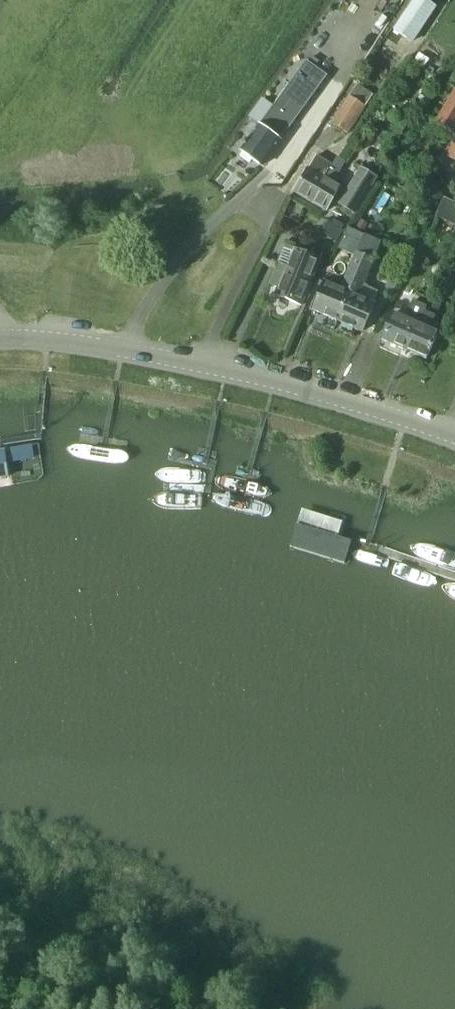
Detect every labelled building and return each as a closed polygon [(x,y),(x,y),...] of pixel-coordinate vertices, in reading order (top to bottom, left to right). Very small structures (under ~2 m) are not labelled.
[(432,0),(413,0),(394,29),(412,41),(435,7),(429,3),(432,0)] [(252,159),(261,166),(280,140),(287,130),(288,130),(327,76),(306,60),(301,67),(273,106),(268,112),(269,113),(265,117),(259,126),(259,125),(258,127),(255,125),(251,125),(248,130),(249,133),(252,136),(248,141),(246,140),(244,143),(245,144),(241,151),(244,153),(244,156),(249,159),(252,159)] [(348,133),(370,93),(356,85),(331,123),(348,133)] [(451,133),(454,135),(454,87),(434,124),(451,133)] [(294,192),(310,202),(337,157),(336,157),(331,165),(316,156),(294,192)] [(337,157),(310,202),(326,211),(340,188),(330,182),(337,172),(338,173),(345,162),(337,157)] [(355,213),(376,177),(360,168),(339,204),(355,213)] [(398,191),(380,185),(373,202),(375,203),(373,206),(385,211),(391,196),(395,198),(398,191)] [(454,225),(454,203),(443,198),(435,216),(454,225)] [(337,241),(342,231),(343,230),(328,222),(321,232),(337,241)] [(363,234),(354,256),(360,259),(362,255),(373,260),(374,260),(374,259),(381,242),(363,234)] [(319,259),(310,255),(295,249),(286,270),(277,267),(270,284),(279,288),(276,294),(300,305),(319,259)] [(348,293),(336,320),(362,331),(374,304),(358,297),(373,260),(362,255),(360,259),(354,256),(340,289),(348,293)] [(432,274),(435,277),(440,276),(442,272),(442,268),(438,265),(433,266),(431,270),(432,274)] [(454,302),(454,280),(454,279),(454,276),(454,274),(446,270),(436,293),(454,302)] [(312,310),(336,320),(348,293),(340,289),(324,282),(312,310)] [(382,339),(406,350),(426,306),(412,300),(405,318),(393,313),(382,339)] [(429,300),(426,306),(406,350),(426,359),(438,333),(429,329),(440,305),(429,300)] [(344,564),(351,542),(298,525),(291,547),(344,564)]
